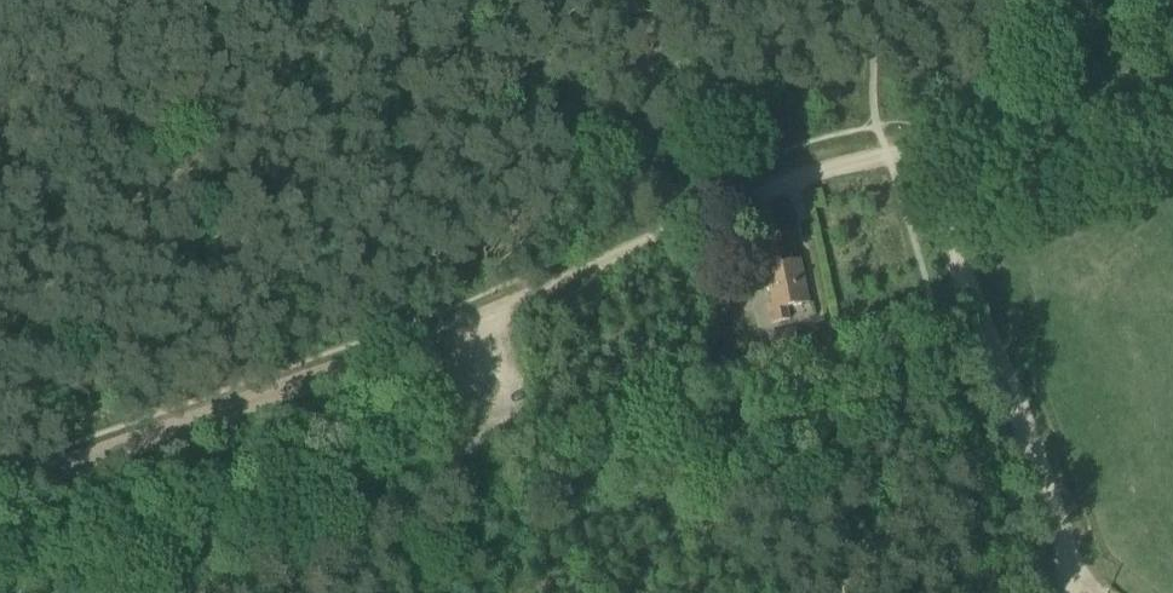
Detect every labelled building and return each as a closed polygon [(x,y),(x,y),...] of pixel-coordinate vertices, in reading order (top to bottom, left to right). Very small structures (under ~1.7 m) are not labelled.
[(800,261),(765,268),(773,305),(766,306),(770,324),(789,320),(786,308),(809,304),(800,261)] [(796,330),(767,336),(772,359),(801,353),(796,330)]
